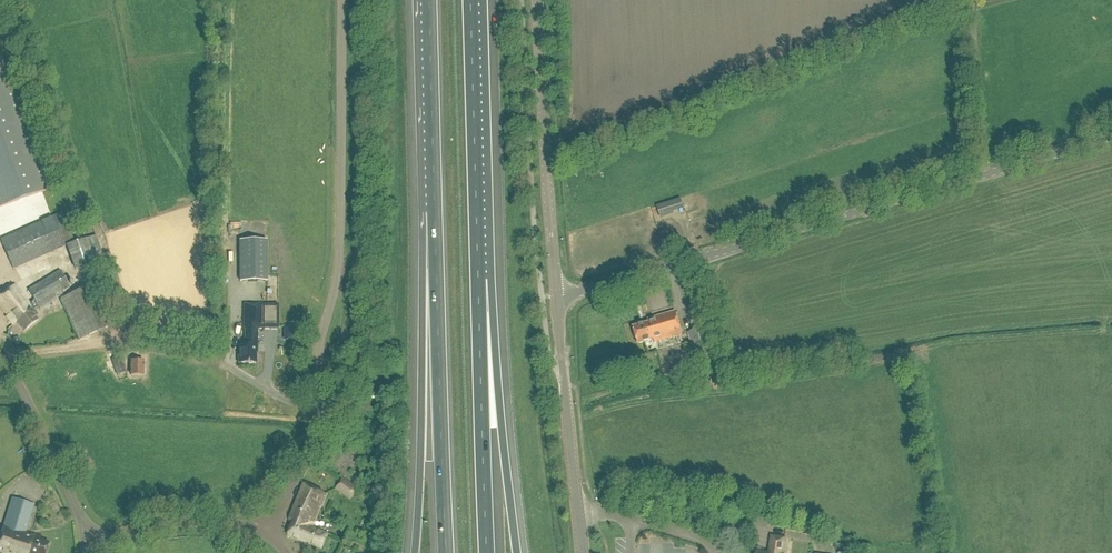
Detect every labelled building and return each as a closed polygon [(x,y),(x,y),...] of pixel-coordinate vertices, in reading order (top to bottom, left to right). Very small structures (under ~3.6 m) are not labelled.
[(50,189),(0,55),(0,208),(50,189)] [(681,199),(657,207),(660,217),(684,209),(681,199)] [(14,270),(74,242),(61,213),(0,241),(14,270)] [(96,237),(67,247),(75,270),(104,260),(96,237)] [(240,242),(240,282),(267,282),(266,242),(240,242)] [(34,300),(29,305),(14,286),(0,298),(0,306),(13,326),(17,323),(25,332),(38,321),(36,317),(37,316),(33,311),(38,307),(40,311),(56,300),(55,298),(70,288),(60,272),(28,291),(34,300)] [(80,340),(108,328),(90,288),(63,300),(80,340)] [(239,347),(239,364),(256,364),(257,352),(257,330),(265,330),(265,326),(278,326),(278,306),(263,306),(263,305),(244,305),(244,329),(246,329),(245,347),(239,347)] [(634,328),(638,345),(654,341),(654,344),(682,336),(675,313),(648,320),(649,323),(634,328)] [(697,360),(714,356),(706,329),(689,333),(697,360)] [(121,358),(111,361),(117,376),(126,373),(121,358)] [(131,362),(131,376),(144,377),(144,362),(131,362)] [(335,490),(351,501),(359,488),(344,477),(335,490)] [(328,535),(314,529),(327,494),(305,483),(290,520),(295,522),(288,537),(322,551),(328,535)] [(49,544),(42,542),(43,538),(27,533),(35,506),(12,499),(0,538),(0,552),(46,552),(49,544)] [(755,552),(780,552),(781,546),(782,546),(784,537),(770,536),(767,552),(755,551),(755,552)]
